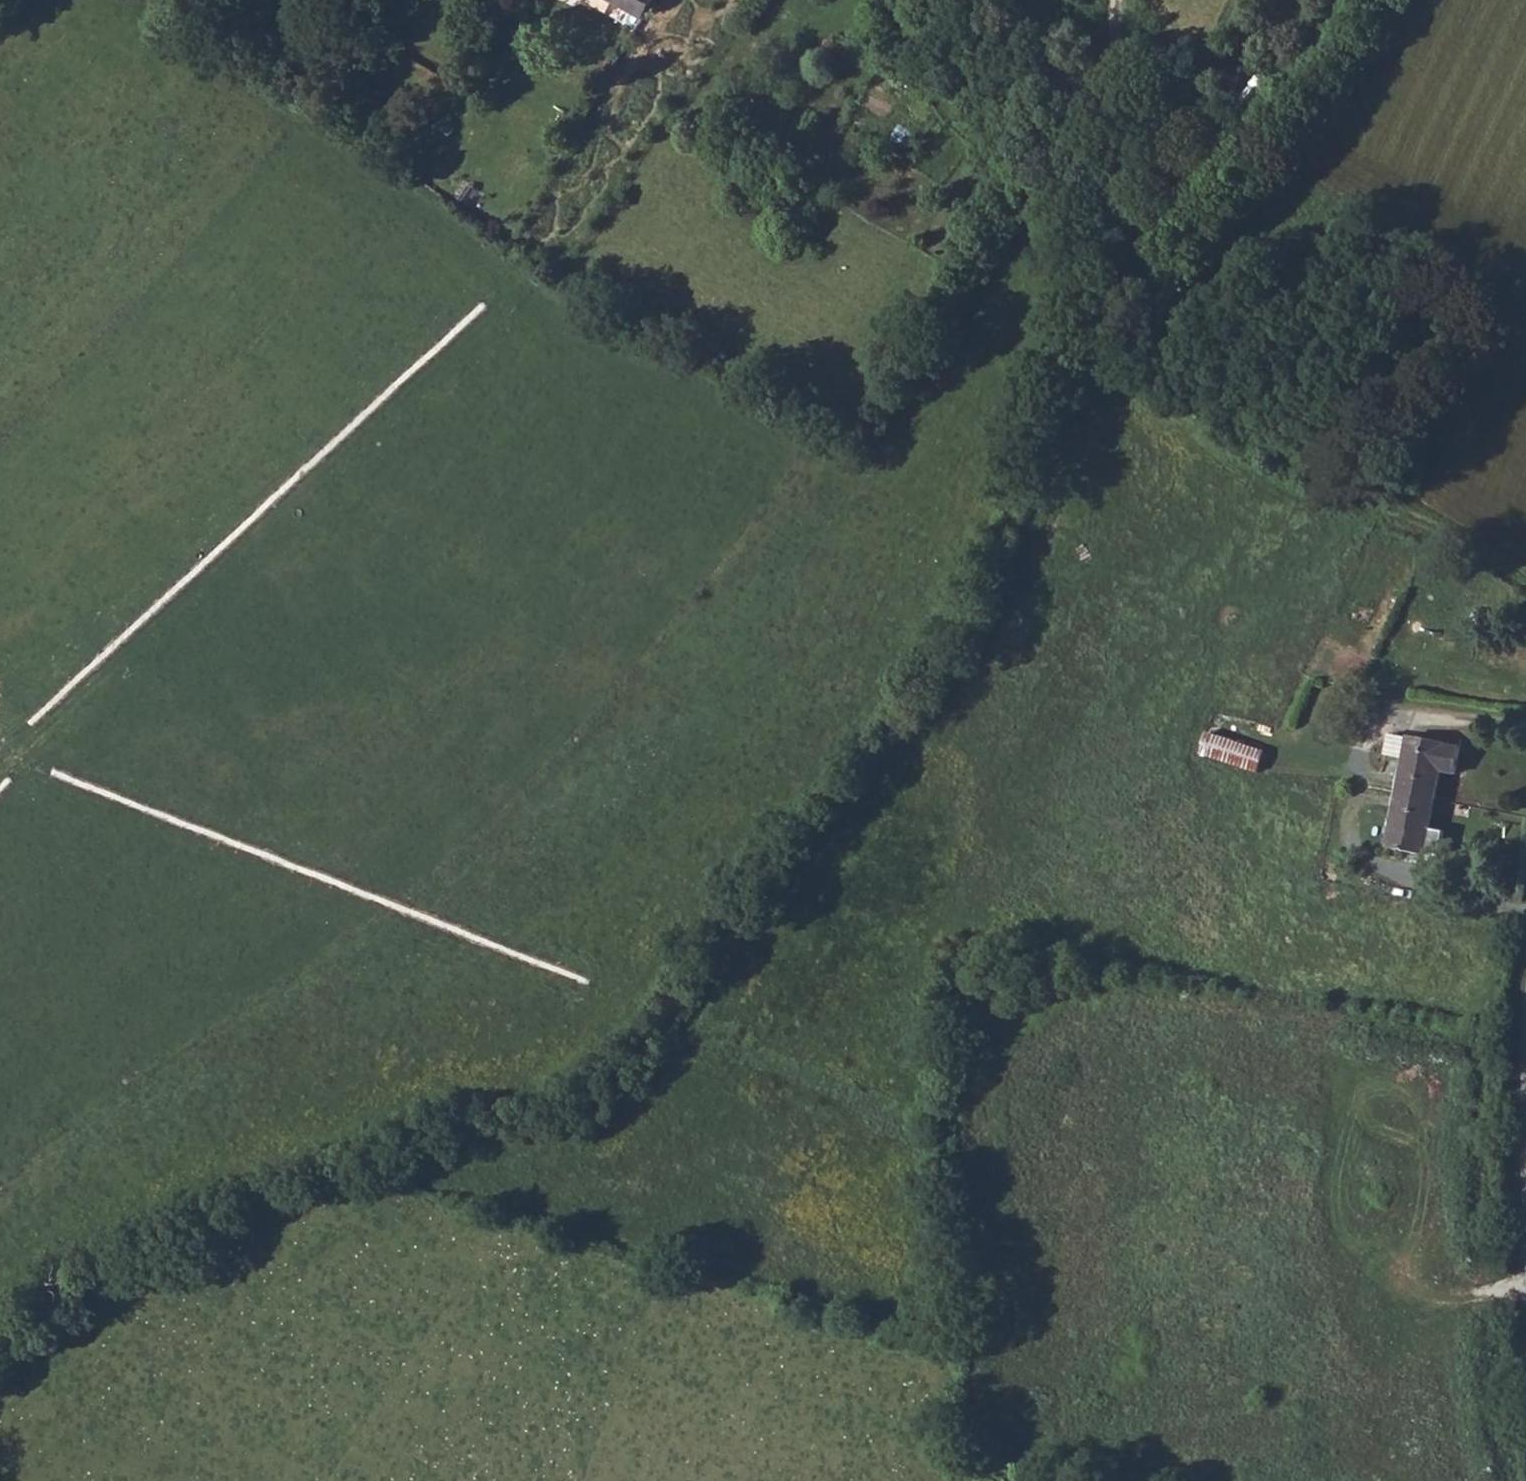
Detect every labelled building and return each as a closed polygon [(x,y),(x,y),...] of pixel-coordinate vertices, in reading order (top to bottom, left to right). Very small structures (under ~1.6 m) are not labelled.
[(645,17),(654,0),(615,0),(645,17)] [(1210,731),(1203,753),(1260,769),(1266,747),(1210,731)] [(1404,760),(1400,793),(1439,798),(1442,770),(1458,772),(1461,747),(1446,745),(1446,743),(1408,738),(1408,741),(1387,738),(1386,758),(1404,760)] [(1439,798),(1400,793),(1393,852),(1432,857),(1439,798)]
